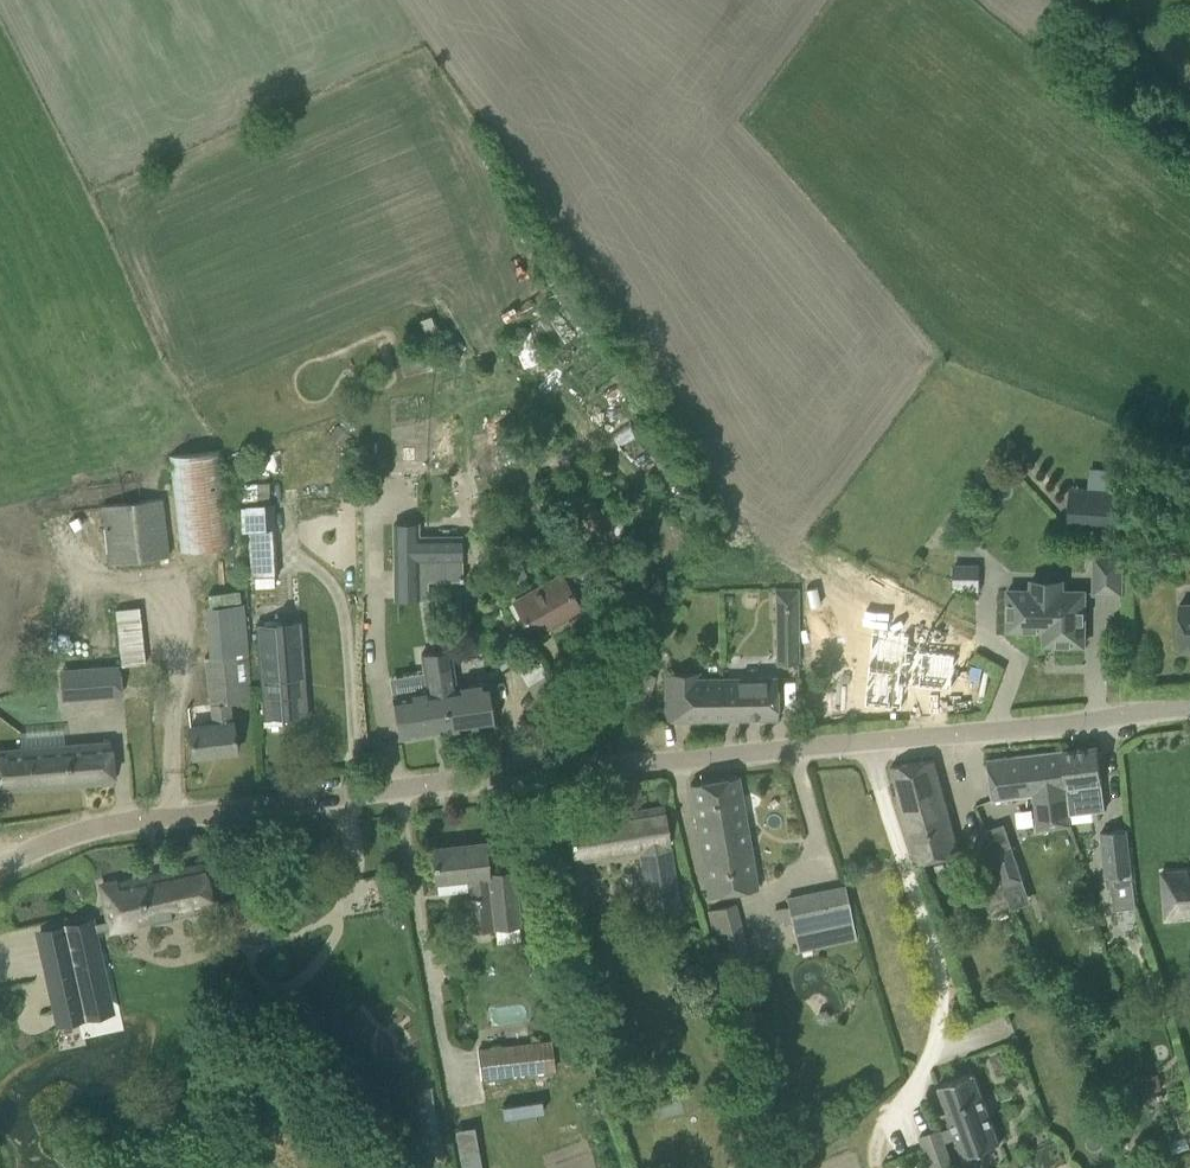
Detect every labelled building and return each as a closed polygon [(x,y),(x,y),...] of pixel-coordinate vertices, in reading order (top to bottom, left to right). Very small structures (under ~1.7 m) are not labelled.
[(467,376),(409,388),(417,425),(475,414),(467,376)] [(337,424),(329,436),(343,446),(351,435),(337,424)] [(183,550),(234,542),(220,446),(169,454),(183,550)] [(646,582),(568,460),(557,467),(563,477),(547,488),(619,600),(646,582)] [(1121,530),(1123,488),(1071,484),(1068,527),(1121,530)] [(170,555),(163,497),(102,505),(108,562),(170,555)] [(249,573),(274,572),(272,500),(247,501),(249,573)] [(426,584),(423,543),(415,544),(414,531),(392,533),(396,587),(419,585),(419,584),(426,584)] [(456,540),(423,543),(426,584),(444,582),(442,564),(458,563),(456,540)] [(1094,593),(1122,593),(1123,555),(1094,555),(1094,593)] [(559,571),(560,574),(514,600),(534,636),(581,610),(574,599),(600,582),(584,556),(559,571)] [(519,562),(504,571),(511,585),(526,576),(519,562)] [(956,585),(980,586),(981,564),(957,563),(956,585)] [(1084,645),(1085,590),(1063,590),(1063,581),(1031,580),(1031,590),(1008,590),(1008,630),(1055,631),(1054,645),(1084,645)] [(775,589),(776,645),(799,645),(798,589),(775,589)] [(1179,604),(1181,650),(1189,650),(1189,604),(1179,604)] [(144,605),(119,606),(122,662),(147,661),(144,605)] [(301,621),(256,624),(263,719),(308,715),(301,621)] [(873,629),(865,704),(903,708),(905,684),(952,689),(956,653),(909,648),(910,633),(873,629)] [(436,650),(446,730),(494,723),(488,682),(457,687),(451,648),(436,650)] [(398,738),(446,730),(436,650),(421,653),(426,690),(392,695),(398,738)] [(190,726),(194,757),(236,751),(231,703),(251,700),(246,652),(206,657),(211,704),(210,704),(212,724),(190,726)] [(119,665),(77,668),(79,697),(121,694),(119,665)] [(666,721),(722,720),(721,678),(700,678),(700,672),(665,673),(666,721)] [(653,678),(641,675),(635,695),(647,698),(653,678)] [(721,678),(722,720),(778,719),(777,677),(721,678)] [(0,748),(0,792),(116,785),(114,761),(113,743),(61,747),(61,742),(29,745),(0,748)] [(1062,750),(1060,749),(1065,786),(1069,813),(1105,810),(1102,782),(1098,746),(1062,750)] [(1071,826),(1069,813),(1065,786),(1060,749),(987,759),(991,783),(993,801),(1033,796),(1038,830),(1071,826)] [(917,863),(940,857),(957,852),(934,759),(891,766),(917,863)] [(756,885),(737,775),(691,784),(710,893),(756,885)] [(665,805),(569,820),(575,860),(640,850),(643,866),(637,866),(642,898),(682,892),(676,853),(672,853),(665,805)] [(1136,906),(1127,828),(1102,831),(1107,872),(1111,872),(1115,909),(1136,906)] [(972,845),(984,879),(999,873),(988,840),(972,845)] [(463,897),(467,932),(520,926),(514,871),(489,873),(486,843),(432,848),(436,880),(468,876),(470,897),(463,897)] [(1011,844),(993,851),(1004,883),(1023,877),(1011,844)] [(74,966),(47,972),(57,1020),(85,1014),(81,999),(109,993),(98,943),(95,930),(111,927),(111,928),(214,906),(209,885),(204,862),(102,885),(107,908),(109,919),(93,922),(92,920),(65,926),(74,966)] [(1167,921),(1189,919),(1189,870),(1164,872),(1167,921)] [(843,887),(790,901),(801,951),(833,943),(855,938),(843,887)] [(708,910),(720,957),(749,949),(736,903),(708,910)] [(550,1040),(478,1048),(481,1077),(553,1069),(550,1040)] [(998,1142),(972,1071),(938,1083),(965,1154),(998,1142)] [(751,1087),(742,1090),(750,1115),(758,1112),(751,1087)] [(919,1136),(931,1167),(955,1167),(940,1128),(919,1136)]
